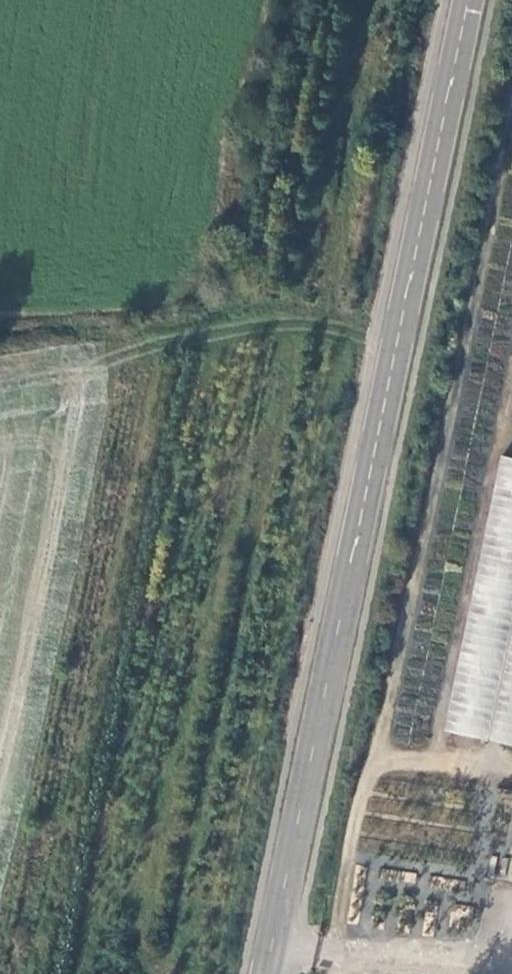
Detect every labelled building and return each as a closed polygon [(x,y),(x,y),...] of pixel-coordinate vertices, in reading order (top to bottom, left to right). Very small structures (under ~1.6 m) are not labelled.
[(444,732),(511,745),(511,458),(498,456),(444,732)]
